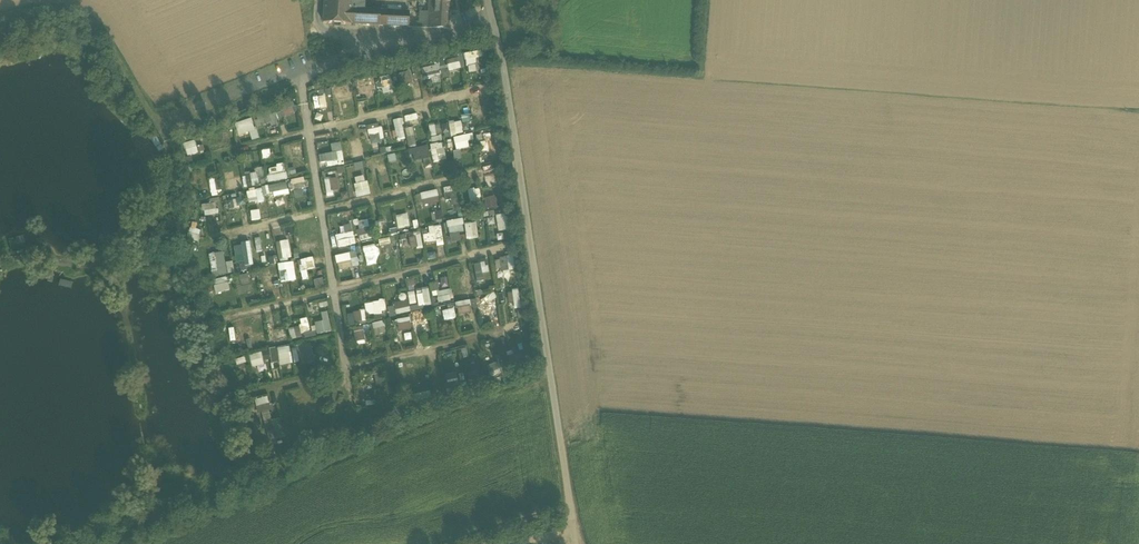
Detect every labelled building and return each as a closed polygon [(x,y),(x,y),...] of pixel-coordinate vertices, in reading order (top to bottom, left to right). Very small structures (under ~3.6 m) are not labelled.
[(322,27),(352,28),(411,29),(411,12),(403,12),(402,6),(387,6),(386,11),(366,11),(366,0),(323,0),(322,27)] [(429,14),(422,13),(421,28),(448,30),(450,0),(429,0),(429,14)] [(466,71),(485,70),(483,51),(464,53),(466,71)] [(436,61),(437,65),(421,68),(423,80),(431,78),(432,83),(441,82),(440,78),(450,76),(449,71),(465,68),(463,56),(436,61)] [(412,83),(410,72),(398,74),(400,86),(412,83)] [(378,77),(380,94),(393,92),(391,75),(378,77)] [(361,97),(376,94),(374,79),(358,82),(361,97)] [(339,98),(350,97),(349,86),(338,87),(339,98)] [(314,109),(327,107),(325,96),(313,97),(314,109)] [(295,113),(291,101),(273,107),(277,119),(295,113)] [(402,118),(394,119),(395,139),(404,138),(402,118)] [(235,123),(238,136),(250,133),(252,141),(258,139),(253,119),(235,123)] [(464,133),(461,120),(448,124),(451,136),(464,133)] [(370,143),(383,141),(381,123),(368,125),(370,143)] [(441,134),(439,124),(429,126),(432,136),(441,134)] [(414,127),(406,128),(408,147),(416,146),(414,127)] [(469,147),(468,142),(474,140),(472,133),(453,138),(456,150),(469,147)] [(483,154),(494,152),(491,133),(477,136),(479,146),(481,146),(483,154)] [(353,161),(364,160),(361,139),(350,141),(353,161)] [(187,157),(199,154),(195,141),(183,144),(187,157)] [(342,142),(331,143),(332,153),(323,154),(324,166),(343,165),(342,142)] [(443,142),(430,144),(432,162),(446,160),(443,142)] [(304,152),(302,143),(291,145),(293,154),(304,152)] [(415,160),(430,159),(429,147),(414,147),(415,160)] [(368,167),(369,172),(380,170),(381,175),(389,174),(386,157),(353,162),(355,169),(368,167)] [(283,163),(276,165),(276,167),(267,169),(269,182),(286,179),(283,163)] [(256,174),(226,179),(228,191),(265,185),(262,168),(255,169),(256,174)] [(357,197),(369,195),(366,175),(353,177),(357,197)] [(486,177),(488,187),(498,185),(496,175),(486,177)] [(338,177),(324,179),(326,196),(334,195),(333,190),(339,190),(338,177)] [(293,179),(294,198),(302,197),(302,187),(307,187),(306,178),(293,179)] [(210,180),(211,194),(221,193),(221,180),(210,180)] [(262,187),(263,195),(273,193),(274,197),(289,194),(287,182),(262,187)] [(262,189),(247,191),(248,204),(263,202),(262,189)] [(439,189),(420,193),(423,205),(437,203),(439,211),(433,212),(435,220),(445,218),(439,189)] [(469,191),(470,201),(480,199),(479,189),(469,191)] [(450,207),(461,207),(461,194),(451,193),(450,207)] [(484,198),(487,209),(497,207),(495,196),(484,198)] [(237,198),(226,201),(229,210),(240,208),(237,198)] [(217,203),(203,204),(204,216),(218,215),(217,203)] [(250,211),(252,220),(261,219),(259,210),(250,211)] [(407,213),(395,215),(398,229),(410,226),(407,213)] [(508,214),(497,214),(498,231),(509,230),(508,214)] [(459,232),(465,231),(462,218),(446,222),(450,243),(460,241),(459,232)] [(358,230),(359,240),(371,239),(369,219),(359,220),(360,229),(358,230)] [(388,233),(388,229),(396,228),(396,219),(377,221),(378,234),(388,233)] [(464,224),(466,239),(479,238),(476,222),(464,224)] [(338,248),(356,243),(351,224),(344,226),(345,233),(335,235),(338,248)] [(429,234),(423,235),(424,242),(436,241),(437,246),(443,245),(441,225),(428,226),(429,234)] [(199,242),(200,230),(190,229),(189,240),(199,242)] [(420,235),(409,236),(410,249),(422,247),(420,235)] [(290,241),(277,241),(278,261),(291,260),(290,241)] [(304,253),(315,252),(314,241),(303,242),(304,253)] [(242,242),(242,247),(234,248),(235,264),(240,264),(240,271),(248,271),(247,266),(252,265),(251,242),(242,242)] [(363,246),(365,254),(376,252),(375,244),(363,246)] [(351,260),(353,267),(359,265),(356,250),(335,255),(337,263),(351,260)] [(234,274),(233,262),(225,263),(224,252),(209,254),(212,277),(234,274)] [(514,256),(497,258),(498,271),(515,269),(514,256)] [(302,271),(315,267),(313,257),(299,260),(302,271)] [(280,283),(296,281),(294,262),(278,264),(280,283)] [(483,273),(488,273),(487,262),(474,263),(476,282),(484,281),(483,273)] [(261,282),(271,281),(270,270),(260,272),(261,282)] [(241,286),(238,287),(238,294),(251,293),(250,275),(240,275),(241,286)] [(470,276),(458,278),(461,293),(453,294),(454,300),(474,296),(470,276)] [(215,294),(230,291),(228,278),(213,280),(215,294)] [(408,287),(415,285),(413,278),(406,280),(408,287)] [(314,279),(315,288),(324,287),(323,279),(314,279)] [(453,300),(451,290),(439,291),(438,283),(431,284),(433,296),(438,296),(439,301),(453,300)] [(419,307),(431,304),(428,289),(416,291),(419,307)] [(410,305),(417,304),(414,292),(407,293),(410,305)] [(456,301),(458,313),(472,312),(471,310),(497,306),(496,296),(456,301)] [(366,314),(386,313),(385,301),(366,302),(366,314)] [(409,301),(388,304),(390,315),(410,312),(409,301)] [(454,308),(442,311),(444,321),(456,318),(454,308)] [(366,321),(365,310),(354,311),(354,321),(366,321)] [(329,312),(322,312),(323,322),(316,322),(316,333),(330,332),(329,312)] [(412,312),(413,331),(426,330),(425,312),(412,312)] [(277,324),(284,322),(282,315),(275,317),(277,324)] [(395,319),(396,331),(411,330),(410,318),(395,319)] [(375,335),(386,332),(383,320),(372,323),(375,335)] [(301,333),(311,330),(309,324),(288,329),(291,340),(302,337),(301,333)] [(364,327),(354,327),(355,341),(365,340),(364,327)] [(275,344),(288,343),(287,330),(273,331),(275,344)] [(253,348),(266,346),(264,333),(251,336),(253,348)] [(311,344),(292,348),(295,366),(315,362),(311,344)] [(269,350),(272,366),(292,362),(289,346),(269,350)] [(261,353),(249,356),(253,368),(265,365),(261,353)] [(498,362),(487,366),(490,376),(502,373),(498,362)] [(429,391),(413,395),(415,404),(432,400),(429,391)] [(256,405),(269,404),(269,397),(255,399),(256,405)] [(283,437),(277,403),(261,406),(267,440),(283,437)]
